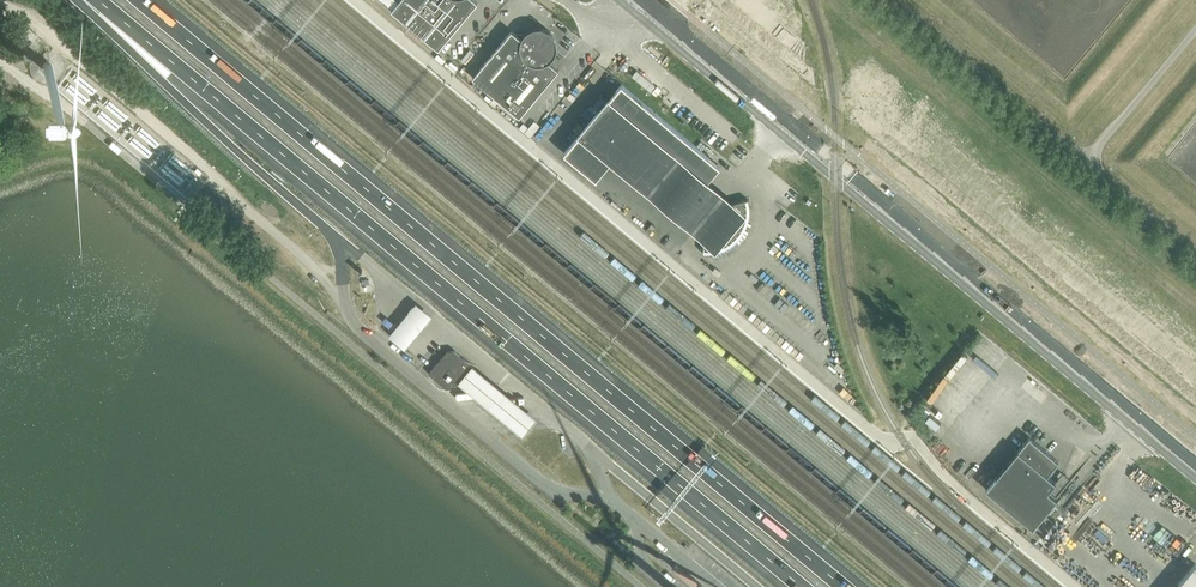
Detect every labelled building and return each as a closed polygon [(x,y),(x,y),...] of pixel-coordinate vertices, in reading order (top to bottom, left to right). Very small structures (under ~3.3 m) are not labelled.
[(398,0),(382,0),(393,9),(399,1),(398,0)] [(393,9),(392,10),(439,49),(478,2),(476,0),(400,0),(399,1),(393,9)] [(520,116),(559,69),(553,65),(552,59),(554,57),(555,54),(556,51),(557,48),(557,45),(557,42),(556,39),(555,36),(553,34),(551,31),(548,30),(545,28),(542,27),(539,27),(536,27),(533,28),(530,29),(527,31),(525,33),(523,35),(517,35),(512,30),(473,77),(520,116)] [(25,41),(20,36),(15,41),(20,46),(25,41)] [(28,55),(36,46),(31,41),(23,50),(28,55)] [(97,89),(77,72),(72,77),(92,94),(97,89)] [(89,98),(69,81),(64,86),(84,103),(89,98)] [(622,84),(621,84),(581,132),(600,148),(614,159),(696,228),(699,225),(704,229),(703,253),(704,253),(704,250),(710,250),(717,249),(723,247),(728,244),(733,240),(738,236),(741,231),(744,225),(746,219),(747,213),(747,206),(746,200),(748,199),(725,204),(714,195),(717,191),(706,182),(719,167),(720,166),(718,164),(709,157),(696,146),(622,84)] [(99,94),(93,101),(96,103),(102,96),(99,94)] [(128,115),(108,98),(104,104),(124,121),(128,115)] [(120,124),(100,107),(96,113),(116,130),(120,124)] [(131,120),(125,127),(128,130),(133,123),(131,120)] [(161,142),(141,125),(136,131),(156,147),(161,142)] [(153,151),(133,134),(128,140),(148,157),(153,151)] [(163,147),(157,154),(160,157),(166,150),(163,147)] [(193,169),(173,152),(168,157),(188,174),(193,169)] [(185,178),(165,161),(160,167),(180,184),(185,178)] [(195,174),(189,181),(192,183),(198,177),(195,174)] [(390,333),(406,346),(433,314),(417,300),(390,333)] [(475,367),(460,354),(454,350),(447,350),(429,372),(446,387),(458,386),(475,367)] [(974,350),(970,354),(992,372),(996,368),(974,350)] [(471,370),(458,386),(525,437),(538,420),(475,367),(471,370)] [(1029,436),(986,488),(1032,527),(1057,498),(1048,490),(1056,481),(1047,474),(1059,461),(1029,436)] [(1195,563),(1194,565),(1175,586),(1195,586),(1195,564),(1195,563)]
